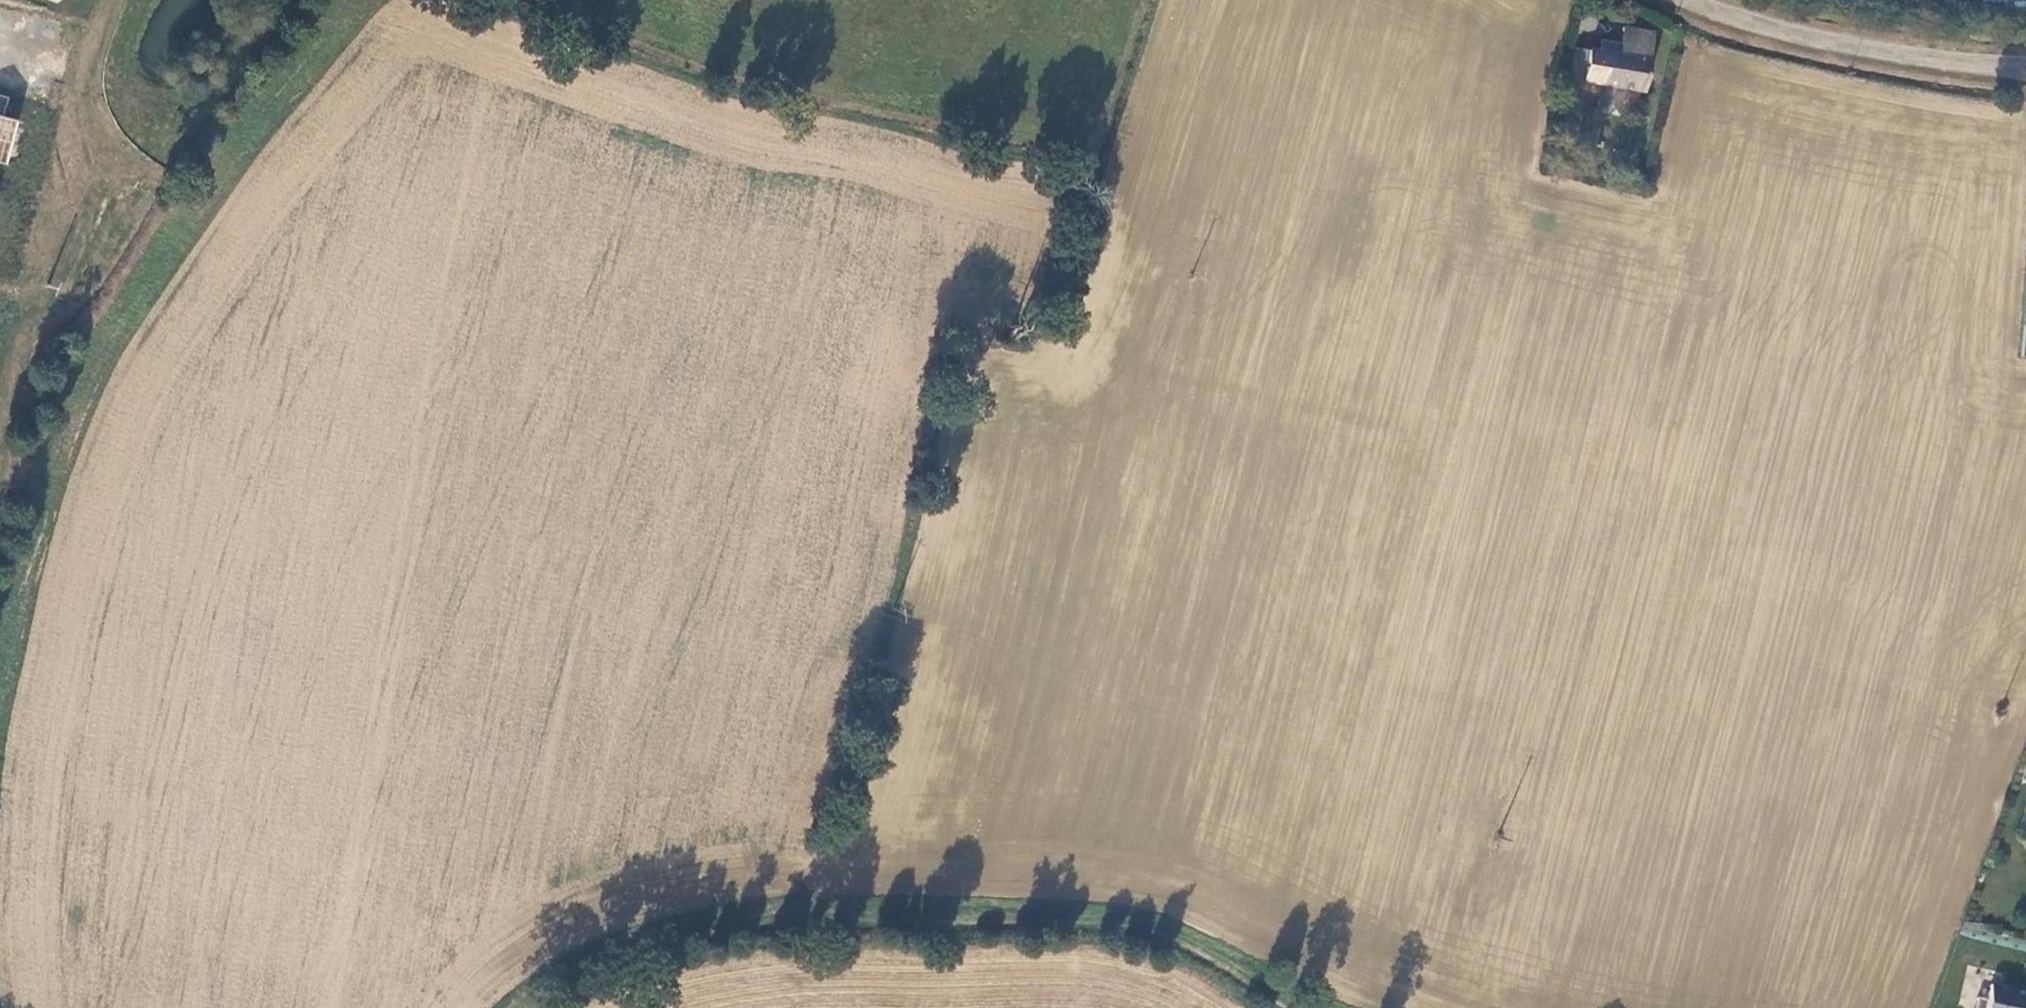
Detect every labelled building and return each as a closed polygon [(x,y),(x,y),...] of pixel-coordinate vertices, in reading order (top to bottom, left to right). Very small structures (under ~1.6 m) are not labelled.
[(1597,51),(1588,49),(1582,78),(1602,83),(1598,109),(1618,114),(1623,87),(1643,90),(1654,32),(1624,27),(1619,50),(1599,46),(1597,51)] [(1582,78),(1588,49),(1571,45),(1564,76),(1582,78)] [(0,115),(0,162),(8,164),(19,120),(0,115)] [(1992,989),(1990,1001),(1978,999),(1976,1007),(2025,1007),(2025,995),(1992,989)]
